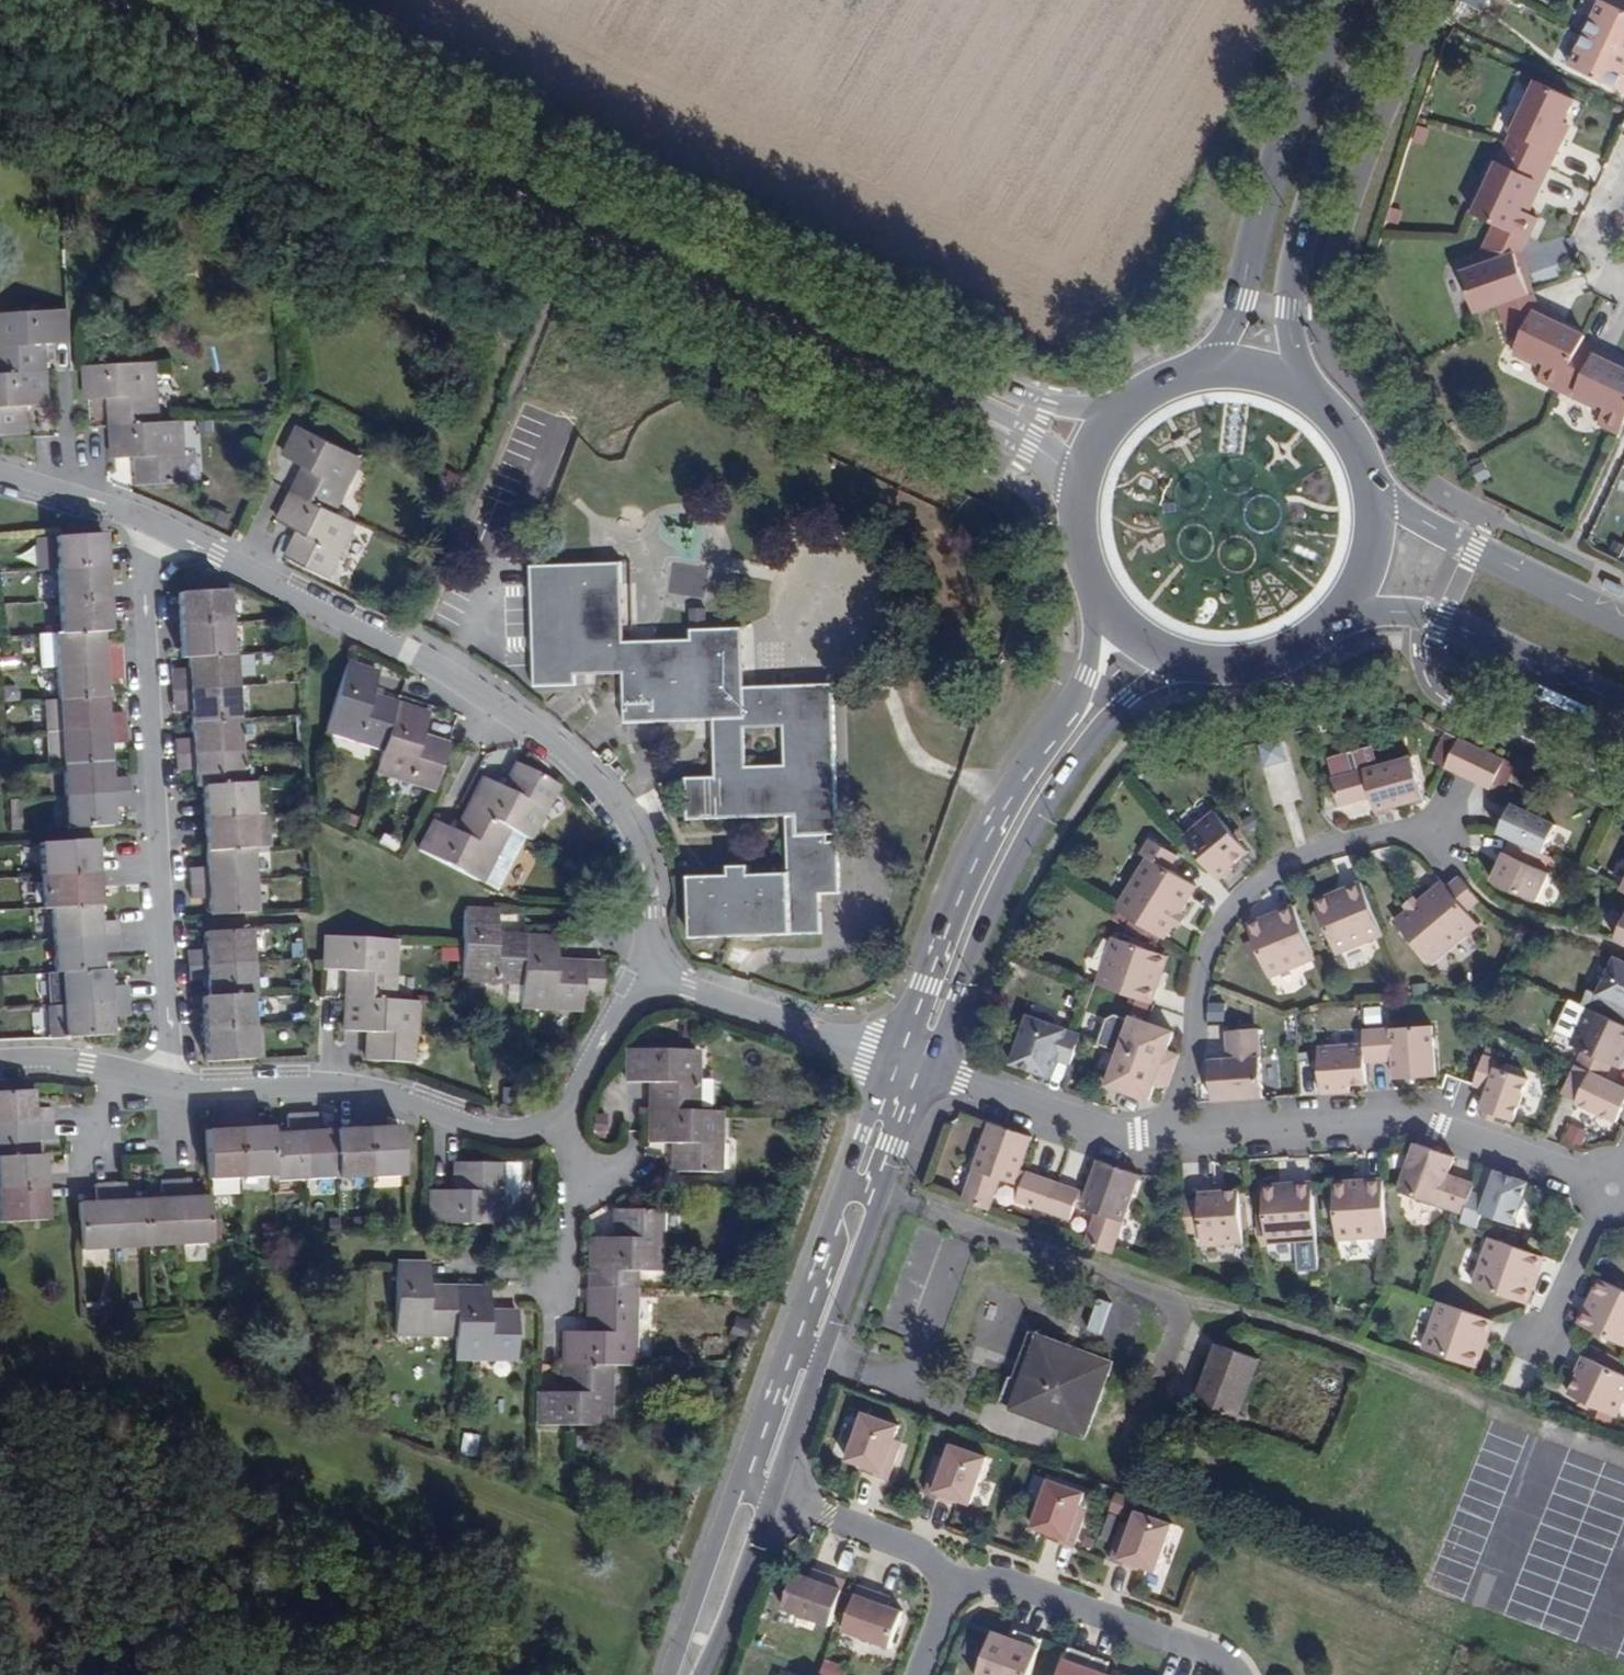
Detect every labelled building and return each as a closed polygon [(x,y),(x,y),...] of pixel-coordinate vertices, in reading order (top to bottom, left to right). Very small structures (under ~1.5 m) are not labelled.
[(1460,2),(1482,13),(1488,0),(1461,0),(1460,2)] [(1583,33),(1623,53),(1623,10),(1602,0),(1599,0),(1583,33)] [(1583,33),(1568,64),(1623,91),(1623,72),(1623,69),(1623,53),(1583,33)] [(1515,128),(1504,147),(1546,167),(1561,135),(1556,132),(1576,96),(1539,75),(1519,110),(1515,107),(1506,123),(1510,126),(1515,128)] [(1428,127),(1416,124),(1411,141),(1423,145),(1428,127)] [(1515,128),(1510,126),(1500,145),(1504,147),(1515,128)] [(1504,147),(1500,145),(1492,159),(1496,161),(1504,147)] [(1535,198),(1546,167),(1504,147),(1496,161),(1492,159),(1487,157),(1480,174),(1484,176),(1467,211),(1473,213),(1494,223),(1528,239),(1529,237),(1538,218),(1528,213),(1530,208),(1524,206),(1529,195),(1535,198)] [(1524,206),(1530,208),(1535,198),(1529,195),(1524,206)] [(1402,209),(1390,206),(1386,220),(1399,223),(1402,209)] [(1494,223),(1489,222),(1481,239),(1485,242),(1494,223)] [(1522,252),(1528,239),(1494,223),(1485,242),(1481,239),(1477,247),(1482,261),(1455,271),(1470,314),(1475,313),(1494,306),(1499,304),(1532,292),(1527,276),(1524,270),(1530,267),(1522,252)] [(1533,274),(1530,267),(1524,270),(1527,276),(1533,274)] [(1560,389),(1585,336),(1583,334),(1549,319),(1551,313),(1538,306),(1532,292),(1499,304),(1505,323),(1501,325),(1504,333),(1516,339),(1509,355),(1525,363),(1527,359),(1541,366),(1539,370),(1533,382),(1558,394),(1560,389)] [(1499,304),(1494,306),(1501,325),(1505,323),(1499,304)] [(69,309),(0,314),(0,370),(2,370),(2,374),(0,374),(0,436),(29,434),(27,406),(51,404),(48,345),(71,344),(69,309)] [(1582,342),(1560,389),(1573,396),(1571,400),(1588,408),(1590,404),(1603,410),(1601,415),(1595,427),(1619,438),(1623,429),(1623,369),(1618,367),(1621,360),(1582,342)] [(1541,366),(1527,359),(1525,363),(1539,370),(1541,366)] [(159,362),(87,366),(88,399),(112,398),(115,459),(139,458),(140,485),(188,483),(185,421),(161,422),(159,362)] [(1560,389),(1558,394),(1571,400),(1573,396),(1560,389)] [(536,400),(522,394),(481,492),(520,509),(557,424),(530,413),(536,400)] [(1601,415),(1603,410),(1590,404),(1588,408),(1601,415)] [(364,457),(301,427),(287,456),(308,466),(281,521),(302,531),(289,557),(330,576),(357,522),(337,512),(364,457)] [(1481,461),(1471,466),(1478,482),(1489,477),(1481,461)] [(105,567),(104,534),(57,537),(40,538),(42,571),(59,570),(63,635),(55,635),(59,699),(44,700),(46,734),(48,767),(62,766),(66,829),(113,826),(113,808),(131,807),(130,794),(129,777),(111,778),(111,763),(110,744),(127,743),(126,729),(126,713),(109,714),(108,696),(107,681),(123,680),(123,663),(122,648),(105,649),(103,633),(109,632),(108,600),(105,567)] [(692,631),(692,641),(625,644),(622,563),(533,567),(538,686),(577,685),(577,675),(626,673),(628,724),(715,720),(717,777),(688,778),(689,820),(789,816),(792,874),(751,876),(751,866),(731,867),(731,876),(692,877),(695,938),(822,933),(821,895),(841,894),(839,843),(828,843),(828,834),(839,833),(833,685),(744,689),(742,629),(692,631)] [(267,816),(252,817),(250,783),(243,783),(236,656),(229,656),(225,590),(178,593),(179,625),(181,658),(187,658),(188,667),(172,668),(173,686),(174,700),(189,699),(190,722),(192,738),(176,740),(177,755),(178,771),(193,770),(195,786),(203,785),(205,821),(206,851),(207,867),(190,868),(190,885),(191,899),(208,898),(209,915),(258,912),(254,848),(268,847),(267,816)] [(378,674),(347,664),(325,731),(384,749),(376,771),(435,790),(449,745),(422,736),(429,714),(371,696),(378,674)] [(1283,738),(1261,744),(1267,766),(1289,760),(1283,738)] [(1445,767),(1475,782),(1489,752),(1459,738),(1445,767)] [(1490,789),(1504,759),(1489,752),(1475,782),(1490,789)] [(1413,756),(1334,778),(1341,804),(1373,796),(1377,811),(1425,799),(1413,756)] [(507,830),(523,838),(529,841),(558,784),(516,763),(503,788),(483,778),(455,832),(434,821),(419,850),(481,882),(488,866),(507,830)] [(1342,805),(1346,819),(1371,813),(1367,799),(1342,805)] [(1498,832),(1543,853),(1556,825),(1511,804),(1498,832)] [(1246,850),(1212,809),(1180,835),(1217,879),(1232,867),(1230,864),(1246,850)] [(504,874),(523,838),(507,830),(488,866),(504,874)] [(1115,909),(1165,939),(1174,923),(1180,914),(1197,886),(1169,870),(1177,855),(1149,838),(1139,853),(1146,858),(1115,909)] [(1543,853),(1512,839),(1491,883),(1536,904),(1550,874),(1536,867),(1543,853)] [(52,908),(56,973),(62,972),(64,1006),(51,1007),(50,1007),(51,1038),(113,1035),(112,1017),(130,1016),(129,1001),(128,986),(111,987),(110,970),(104,970),(103,952),(120,951),(119,936),(118,921),(101,922),(100,906),(98,873),(96,840),(42,844),(46,909),(52,908)] [(1458,877),(1446,888),(1441,881),(1393,922),(1430,966),(1478,925),(1467,912),(1480,902),(1458,877)] [(1330,895),(1314,901),(1319,911),(1327,931),(1337,955),(1382,935),(1360,882),(1345,888),(1347,894),(1332,900),(1330,895)] [(1345,888),(1330,895),(1332,900),(1347,894),(1345,888)] [(1262,918),(1247,924),(1270,978),(1315,958),(1293,905),(1277,912),(1280,917),(1264,923),(1262,918)] [(582,997),(600,997),(601,966),(584,965),(565,964),(565,962),(556,962),(557,938),(497,936),(498,911),(466,909),(464,945),(462,980),(522,982),(521,1006),(582,1008),(582,997)] [(1327,931),(1319,911),(1315,913),(1313,917),(1317,926),(1320,934),(1327,931)] [(1280,917),(1277,912),(1262,918),(1264,923),(1280,917)] [(1180,914),(1174,923),(1180,926),(1186,917),(1180,914)] [(1614,939),(1623,944),(1623,918),(1614,939)] [(204,1031),(206,1062),(253,1059),(248,994),(256,993),(252,929),(204,932),(205,949),(188,950),(189,967),(189,981),(207,980),(209,996),(202,996),(204,1031)] [(397,940),(327,936),(325,969),(347,971),(346,1000),(344,1030),(368,1032),(366,1061),(413,1063),(417,1002),(393,1000),(397,940)] [(1162,972),(1168,957),(1113,938),(1097,984),(1151,1003),(1157,988),(1152,986),(1157,971),(1162,972)] [(1623,1025),(1623,962),(1613,956),(1595,993),(1585,988),(1578,1004),(1585,1007),(1623,1025)] [(1162,972),(1157,971),(1152,986),(1157,988),(1162,972)] [(62,972),(56,973),(49,973),(51,1007),(64,1006),(62,972)] [(1425,982),(1411,984),(1413,995),(1427,994),(1425,982)] [(1207,1002),(1206,1021),(1222,1021),(1223,1003),(1207,1002)] [(1380,1006),(1363,1006),(1364,1021),(1381,1020),(1380,1006)] [(1585,1007),(1568,1043),(1583,1051),(1576,1065),(1601,1077),(1608,1064),(1617,1069),(1623,1055),(1623,1052),(1623,1049),(1623,1025),(1585,1007)] [(1311,1013),(1298,1014),(1300,1025),(1312,1023),(1311,1013)] [(1105,1014),(1096,1042),(1110,1046),(1119,1019),(1105,1014)] [(1119,1052),(1174,1071),(1179,1055),(1169,1052),(1175,1034),(1131,1018),(1119,1052)] [(1070,1069),(1081,1035),(1037,1020),(1021,1067),(1050,1078),(1055,1064),(1070,1069)] [(1363,1028),(1363,1029),(1364,1043),(1365,1060),(1395,1058),(1396,1078),(1437,1075),(1434,1024),(1363,1028)] [(1210,1060),(1213,1101),(1265,1098),(1260,1029),(1227,1032),(1229,1059),(1210,1060)] [(1349,1084),(1366,1082),(1365,1060),(1364,1043),(1317,1046),(1320,1094),(1349,1092),(1349,1084)] [(697,1050),(626,1049),(626,1082),(650,1082),(649,1143),(672,1143),(672,1172),(718,1172),(719,1110),(696,1110),(697,1050)] [(1107,1085),(1151,1100),(1157,1083),(1168,1086),(1174,1071),(1119,1052),(1107,1085)] [(1497,1069),(1499,1062),(1484,1056),(1473,1085),(1488,1091),(1480,1111),(1484,1113),(1496,1116),(1513,1122),(1528,1080),(1497,1069)] [(1576,1065),(1562,1094),(1575,1100),(1574,1102),(1614,1121),(1621,1105),(1623,1099),(1623,1088),(1601,1077),(1576,1065)] [(0,1093),(0,1211),(1,1223),(48,1220),(46,1188),(44,1155),(38,1155),(38,1139),(54,1138),(53,1121),(52,1108),(36,1109),(35,1091),(0,1093)] [(239,1127),(206,1128),(208,1176),(273,1173),(273,1181),(337,1178),(337,1176),(402,1173),(400,1126),(368,1127),(335,1128),(318,1129),(317,1113),(303,1114),(288,1115),(289,1131),(271,1131),(271,1126),(239,1127)] [(1484,1113),(1482,1117),(1494,1121),(1496,1116),(1484,1113)] [(1020,1170),(1032,1137),(991,1122),(962,1200),(990,1210),(1001,1178),(1022,1185),(1016,1201),(1071,1220),(1076,1204),(1098,1212),(1086,1244),(1114,1254),(1141,1175),(1100,1161),(1088,1195),(1020,1170)] [(1563,1142),(1587,1144),(1589,1125),(1565,1123),(1563,1142)] [(1447,1175),(1454,1157),(1416,1143),(1414,1148),(1399,1191),(1451,1209),(1464,1214),(1472,1191),(1474,1184),(1447,1175)] [(454,1191),(431,1191),(431,1223),(500,1223),(500,1162),(454,1163),(454,1191)] [(1527,1183),(1496,1172),(1487,1197),(1472,1191),(1464,1214),(1461,1222),(1477,1227),(1482,1213),(1513,1224),(1527,1183)] [(96,1201),(79,1202),(81,1252),(211,1244),(209,1195),(191,1196),(190,1178),(177,1178),(160,1180),(162,1197),(144,1198),(126,1200),(124,1182),(110,1182),(95,1183),(96,1201)] [(1350,1180),(1334,1181),(1338,1239),(1387,1235),(1383,1178),(1366,1179),(1367,1184),(1351,1185),(1350,1180)] [(1280,1185),(1263,1186),(1267,1243),(1316,1240),(1312,1182),(1296,1184),(1297,1189),(1280,1190),(1280,1185)] [(1200,1201),(1184,1203),(1186,1234),(1201,1233),(1202,1248),(1243,1245),(1239,1192),(1217,1192),(1217,1189),(1199,1190),(1200,1201)] [(660,1271),(661,1210),(615,1209),(614,1236),(591,1236),(589,1286),(589,1331),(565,1331),(564,1392),(541,1391),(540,1424),(609,1425),(610,1365),(634,1366),(635,1270),(660,1271)] [(1539,1272),(1545,1257),(1490,1238),(1474,1284),(1528,1303),(1533,1288),(1528,1286),(1534,1270),(1539,1272)] [(430,1264),(398,1263),(396,1333),(456,1334),(456,1358),(517,1359),(518,1312),(490,1312),(491,1288),(458,1287),(430,1286),(430,1276),(430,1264)] [(1528,1286),(1533,1288),(1539,1272),(1534,1270),(1528,1286)] [(1578,1323),(1623,1345),(1623,1290),(1600,1279),(1592,1294),(1597,1296),(1590,1311),(1585,1308),(1578,1323)] [(1597,1296),(1592,1294),(1585,1308),(1590,1311),(1597,1296)] [(1487,1336),(1493,1321),(1438,1302),(1422,1348),(1476,1367),(1482,1351),(1477,1350),(1482,1334),(1487,1336)] [(1114,1363),(1030,1332),(1026,1345),(1035,1348),(1023,1381),(1012,1377),(1001,1406),(1087,1437),(1114,1363)] [(1487,1336),(1482,1334),(1477,1350),(1482,1351),(1487,1336)] [(1261,1363),(1219,1348),(1199,1406),(1240,1421),(1261,1363)] [(1618,1418),(1623,1405),(1623,1375),(1584,1356),(1575,1373),(1579,1375),(1569,1395),(1618,1418)] [(1344,1378),(1327,1371),(1319,1392),(1336,1399),(1344,1378)] [(864,1412),(846,1460),(863,1466),(861,1471),(888,1480),(899,1449),(892,1447),(900,1425),(864,1412)] [(987,1457),(951,1444),(944,1465),(937,1463),(926,1494),(952,1503),(954,1499),(970,1505),(987,1457)] [(1049,1480),(1032,1527),(1049,1533),(1047,1538),(1073,1547),(1084,1516),(1078,1514),(1085,1493),(1049,1480)] [(1128,1496),(1114,1491),(1107,1510),(1121,1515),(1128,1496)] [(1180,1527),(1144,1514),(1136,1535),(1129,1532),(1118,1563),(1144,1573),(1146,1568),(1163,1574),(1180,1527)] [(816,1580),(795,1573),(782,1609),(829,1626),(845,1581),(819,1572),(816,1580)] [(884,1595),(858,1586),(842,1630),(889,1648),(902,1612),(881,1604),(884,1595)] [(1042,1640),(1016,1631),(1013,1639),(993,1632),(977,1674),(1030,1674),(1042,1640)] [(1059,1674),(1108,1674),(1105,1674),(1109,1662),(1069,1648),(1059,1674)]
